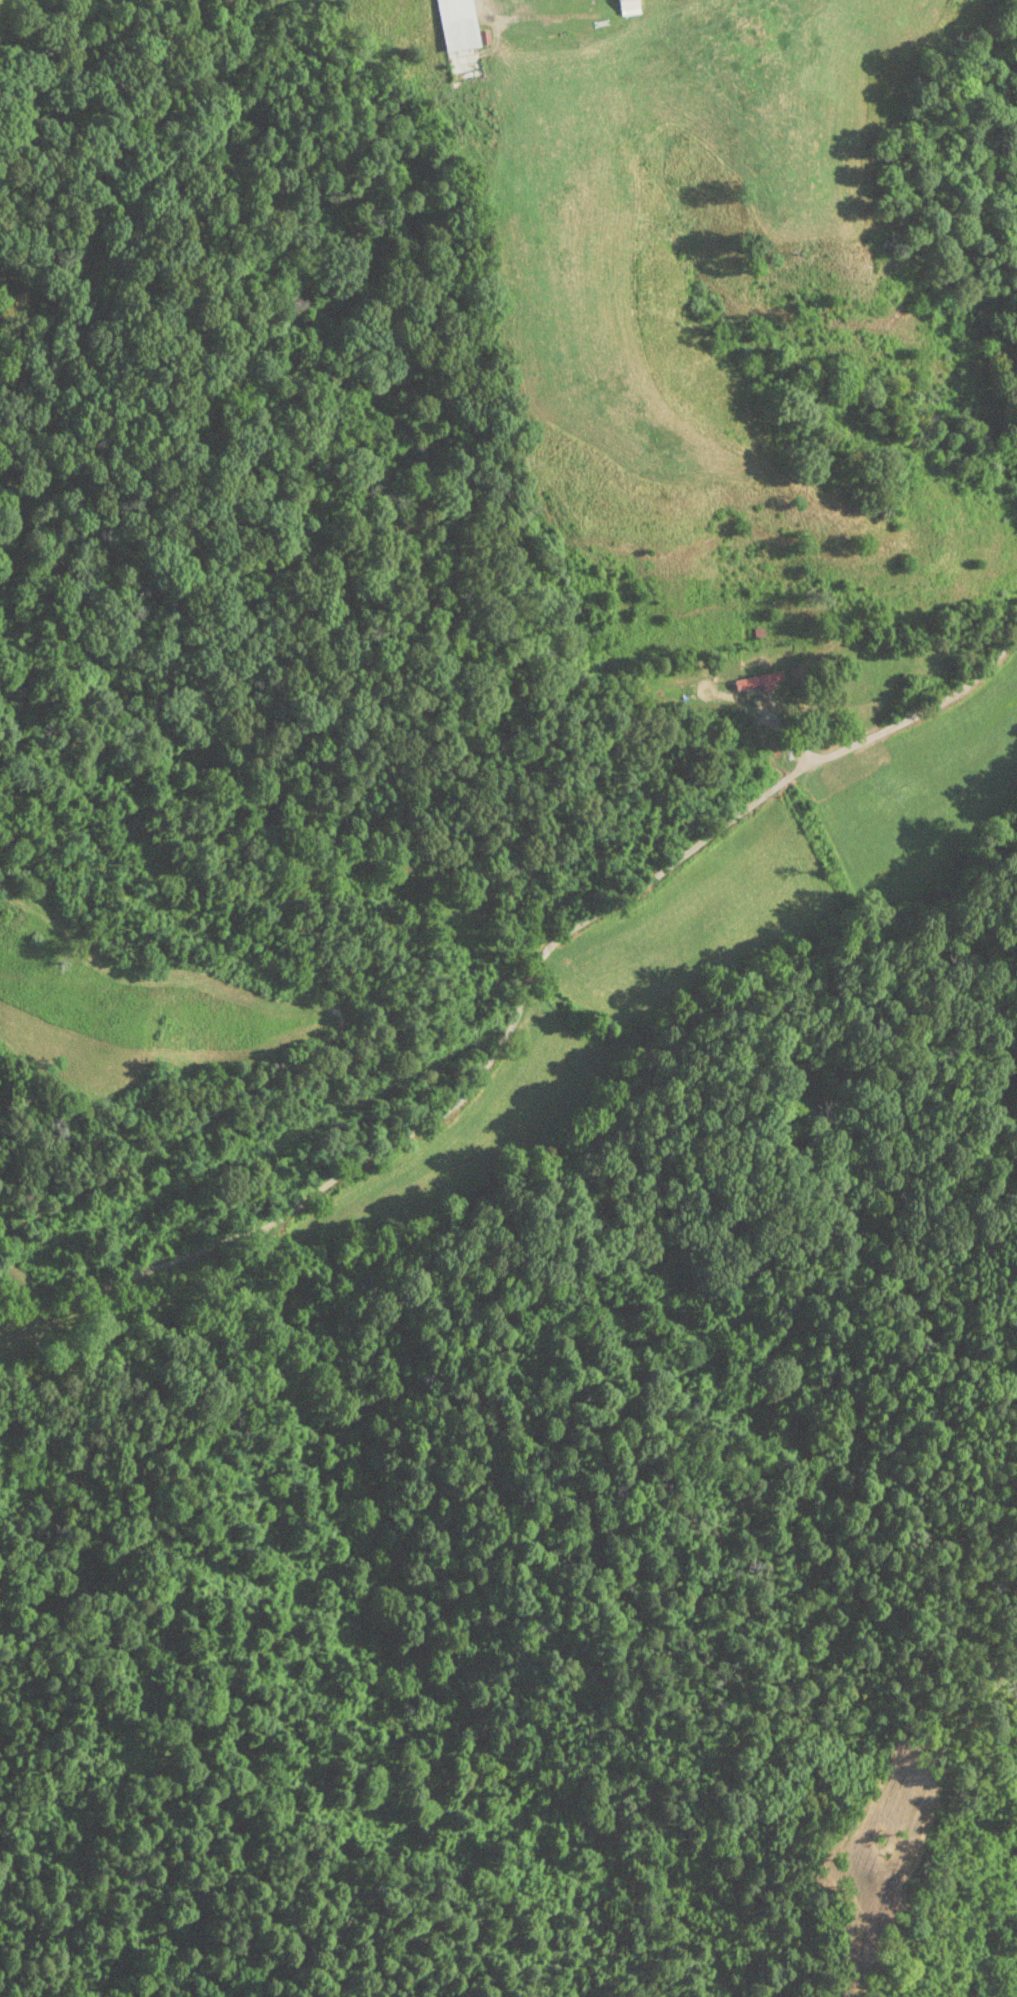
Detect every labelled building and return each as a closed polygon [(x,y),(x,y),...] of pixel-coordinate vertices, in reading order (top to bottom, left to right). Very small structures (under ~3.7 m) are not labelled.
[(444,53),(478,48),(470,0),(436,0),(444,53)] [(619,16),(639,15),(639,6),(665,5),(665,0),(619,0),(619,16)] [(783,682),(782,673),(734,681),(736,690),(783,682)]
